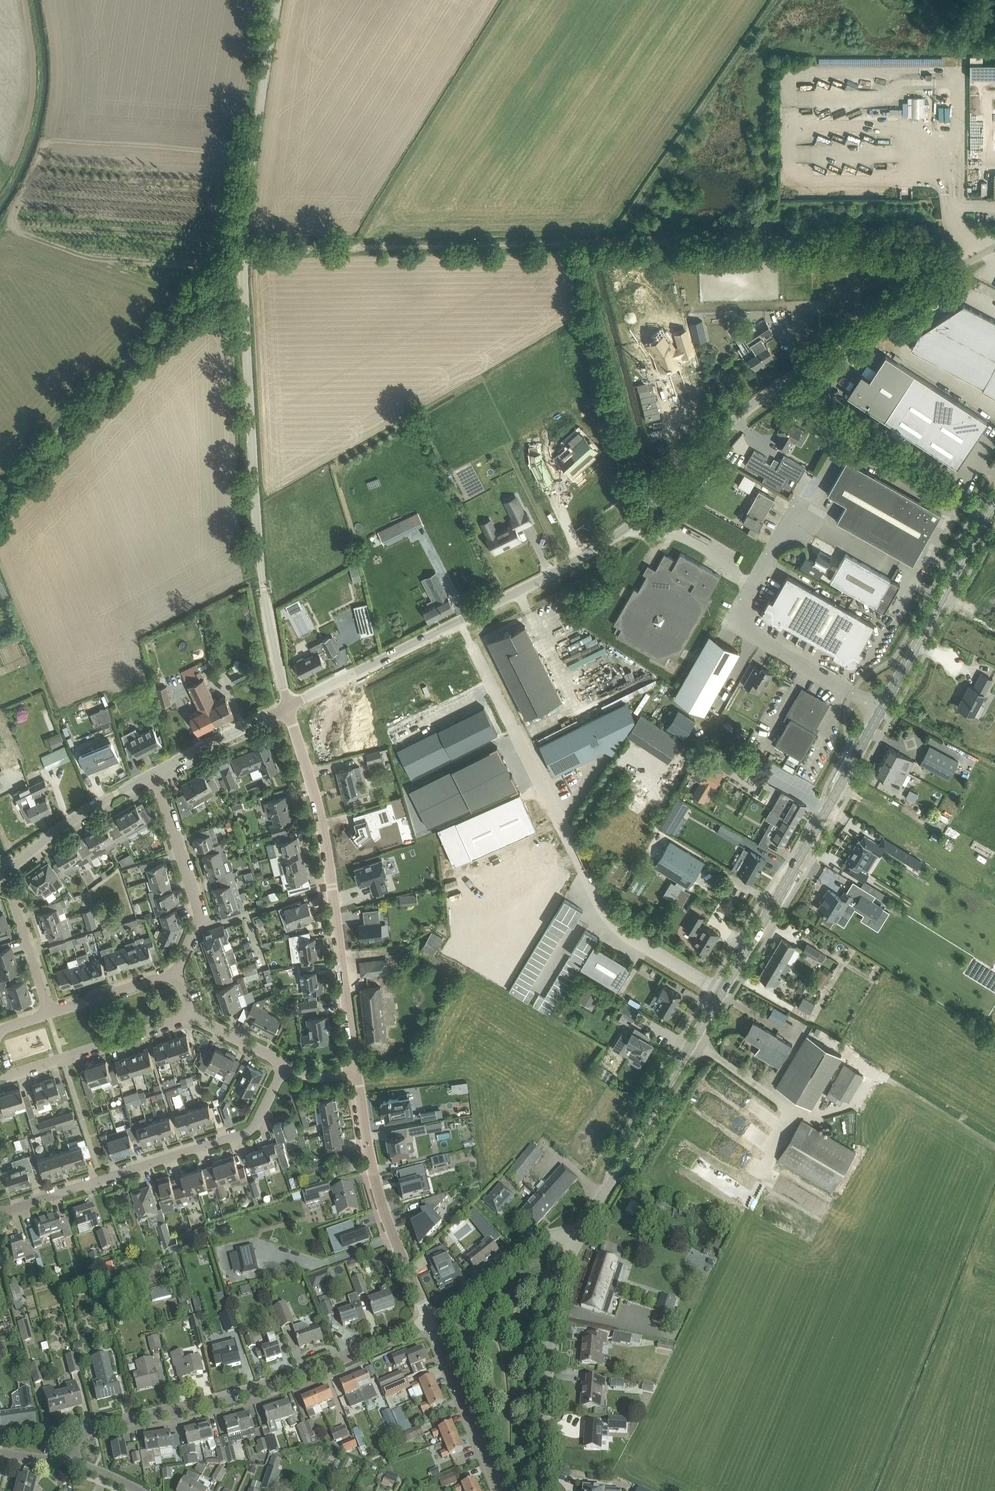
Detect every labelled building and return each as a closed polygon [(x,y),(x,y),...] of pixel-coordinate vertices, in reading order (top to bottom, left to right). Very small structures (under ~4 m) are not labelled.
[(981,63),(981,56),(967,56),(967,76),(994,76),(994,63),(981,63)] [(908,98),(908,117),(926,117),(926,104),(924,104),(925,98),(908,98)] [(979,181),(979,194),(987,194),(987,181),(979,181)] [(963,304),(919,333),(911,348),(983,387),(982,388),(994,395),(994,321),(963,304)] [(746,345),(751,354),(747,356),(750,361),(756,369),(775,356),(766,343),(765,344),(761,337),(772,330),(766,321),(764,319),(750,328),(749,326),(741,326),(746,334),(744,335),(749,343),(746,345)] [(702,320),(690,323),(695,342),(707,339),(702,320)] [(657,339),(652,343),(659,354),(663,367),(680,362),(677,353),(684,351),(685,354),(695,350),(688,330),(678,333),(682,344),(677,346),(676,343),(673,344),(670,339),(672,338),(664,326),(653,333),(657,339)] [(987,423),(988,421),(885,355),(870,379),(861,374),(847,396),(958,467),(986,423),(987,423)] [(775,443),(788,450),(793,440),(795,441),(802,429),(784,420),(778,432),(782,434),(780,438),(779,437),(775,443)] [(572,446),(559,458),(568,468),(571,465),(575,469),(597,450),(579,430),(568,441),(572,446)] [(835,440),(840,443),(843,438),(838,435),(835,440)] [(764,462),(767,457),(754,450),(746,465),(765,476),(782,486),(783,486),(789,476),(798,481),(806,467),(784,455),(776,469),(764,462)] [(837,521),(913,564),(934,526),(941,513),(928,506),(847,460),(827,494),(846,504),(837,521)] [(747,492),(754,479),(743,473),(736,485),(747,492)] [(765,476),(762,480),(779,490),(782,486),(765,476)] [(747,512),(748,512),(743,520),(752,525),(751,527),(756,530),(757,528),(758,529),(763,521),(762,520),(763,518),(774,499),(759,490),(747,512)] [(668,519),(676,528),(690,515),(682,506),(668,519)] [(498,525),(490,529),(495,538),(493,539),(501,554),(528,539),(523,530),(537,522),(532,512),(529,513),(527,508),(516,513),(519,519),(516,520),(519,525),(503,534),(498,525)] [(423,525),(417,513),(377,532),(383,544),(423,525)] [(821,549),(814,561),(806,557),(800,568),(819,579),(832,556),(831,556),(830,557),(820,551),(821,550),(821,549)] [(622,628),(617,636),(664,663),(669,656),(677,660),(711,601),(707,599),(720,575),(681,552),(676,560),(665,553),(651,577),(647,575),(638,590),(634,588),(614,624),(622,628)] [(831,580),(875,606),(890,579),(846,553),(831,580)] [(350,568),(354,582),(362,580),(358,566),(350,568)] [(863,653),(860,651),(874,625),(787,575),(773,601),(769,599),(764,608),(765,609),(765,610),(764,609),(763,610),(763,612),(763,614),(764,617),(766,618),(771,621),(771,620),(772,621),(772,622),(782,627),(784,624),(834,653),(833,656),(843,662),(843,661),(844,662),(849,665),(851,666),(853,666),(856,665),(857,663),(857,662),(857,661),(858,661),(863,653)] [(423,610),(425,613),(429,622),(455,609),(450,600),(439,579),(429,584),(439,602),(423,610)] [(890,579),(875,606),(884,611),(891,600),(893,601),(896,596),(893,595),(900,584),(890,579)] [(367,604),(354,607),(356,614),(369,611),(367,604)] [(512,632),(511,630),(511,629),(509,630),(504,632),(488,641),(527,718),(562,700),(525,625),(512,632)] [(590,633),(581,637),(590,658),(605,651),(603,645),(597,648),(590,633)] [(321,641),(326,649),(319,652),(305,659),(302,657),(297,660),(297,663),(295,664),(301,677),(326,665),(323,659),(329,656),(330,657),(338,653),(330,637),(321,641)] [(710,637),(675,697),(703,713),(738,653),(710,637)] [(353,657),(358,655),(355,642),(349,644),(353,657)] [(562,654),(568,662),(575,657),(570,649),(562,654)] [(231,675),(234,682),(252,673),(249,666),(231,675)] [(762,667),(760,669),(755,666),(744,685),(755,692),(759,685),(766,689),(775,674),(766,669),(762,667)] [(215,701),(200,671),(194,674),(198,681),(196,682),(217,725),(220,723),(235,716),(225,696),(215,701)] [(198,681),(194,674),(185,678),(200,709),(190,714),(199,733),(214,726),(217,725),(196,682),(198,681)] [(958,706),(973,715),(992,680),(981,674),(974,688),(969,685),(958,706)] [(158,696),(169,693),(167,686),(156,688),(158,696)] [(775,744),(793,754),(802,759),(817,733),(812,730),(827,704),(801,689),(796,698),(786,715),(790,718),(775,744)] [(107,701),(87,709),(92,722),(111,714),(107,701)] [(626,702),(540,745),(555,774),(605,749),(612,753),(635,719),(626,702)] [(483,706),(397,750),(410,777),(497,733),(483,706)] [(678,708),(667,725),(684,736),(695,719),(678,708)] [(628,734),(641,743),(655,723),(641,714),(628,734)] [(129,757),(136,754),(137,757),(162,745),(161,741),(162,740),(160,733),(157,735),(153,727),(139,734),(136,728),(122,735),(124,743),(126,742),(127,745),(125,745),(129,757)] [(55,736),(57,745),(64,743),(61,734),(55,736)] [(110,737),(77,750),(85,768),(117,756),(110,737)] [(254,750),(232,759),(238,775),(261,766),(265,776),(278,770),(268,744),(254,750)] [(41,756),(47,770),(70,759),(64,746),(41,756)] [(497,746),(409,790),(428,827),(518,787),(497,746)] [(920,764),(948,780),(958,762),(929,746),(920,764)] [(889,747),(883,759),(908,772),(914,760),(889,747)] [(5,758),(10,768),(20,763),(13,749),(5,754),(6,757),(5,758)] [(366,754),(370,767),(384,763),(380,750),(366,754)] [(700,759),(691,775),(702,782),(694,796),(704,801),(712,787),(714,788),(723,773),(700,759)] [(908,772),(883,759),(875,773),(891,781),(892,779),(902,784),(908,772)] [(359,766),(337,772),(344,799),(360,794),(356,780),(362,779),(359,766)] [(225,777),(219,780),(225,789),(227,787),(229,791),(237,788),(229,767),(222,770),(225,777)] [(203,772),(193,778),(205,799),(215,793),(214,791),(220,788),(218,786),(213,777),(208,780),(203,772)] [(737,789),(741,782),(734,778),(729,776),(724,784),(725,784),(736,791),(737,789)] [(205,799),(193,778),(182,785),(187,792),(176,798),(180,811),(193,804),(194,805),(205,799)] [(44,779),(29,786),(44,815),(53,811),(46,796),(43,797),(40,791),(48,787),(44,779)] [(28,821),(33,818),(34,820),(44,815),(29,786),(14,793),(18,802),(17,804),(19,807),(21,807),(28,821)] [(904,798),(913,802),(917,793),(908,789),(904,798)] [(774,811),(796,824),(807,805),(795,798),(782,791),(771,810),(774,811)] [(520,792),(438,829),(454,865),(537,829),(520,792)] [(268,801),(264,803),(266,810),(270,809),(272,814),(275,824),(275,826),(271,827),(273,835),(288,831),(285,821),(291,819),(287,804),(289,803),(287,795),(277,798),(268,800),(268,801)] [(676,799),(660,827),(672,834),(689,806),(676,799)] [(136,803),(126,809),(137,828),(146,823),(148,826),(154,822),(152,818),(156,816),(152,803),(140,810),(136,803)] [(358,829),(351,834),(358,843),(371,833),(375,839),(381,835),(378,826),(376,820),(390,816),(388,808),(387,805),(365,812),(367,819),(357,822),(356,822),(357,828),(358,829)] [(127,834),(137,828),(126,809),(116,815),(122,827),(117,830),(123,840),(127,846),(131,844),(127,838),(129,837),(127,834)] [(796,824),(774,811),(768,820),(777,825),(774,831),(770,837),(784,845),(796,824)] [(925,819),(939,828),(943,822),(928,813),(925,819)] [(858,827),(860,821),(847,816),(845,822),(858,827)] [(230,829),(238,827),(235,820),(228,822),(230,829)] [(94,828),(107,849),(123,840),(117,830),(111,833),(104,822),(94,828)] [(204,836),(194,839),(197,850),(211,846),(219,843),(214,826),(202,830),(204,836)] [(92,859),(107,849),(94,828),(85,834),(91,845),(86,848),(92,859)] [(743,836),(737,832),(732,840),(738,844),(743,836)] [(274,843),(277,855),(284,853),(301,849),(298,837),(289,839),(287,833),(275,836),(276,842),(274,843)] [(847,863),(844,869),(864,882),(869,874),(866,872),(860,869),(872,850),(877,854),(880,855),(885,849),(917,869),(922,861),(883,837),(879,844),(865,835),(861,842),(858,840),(858,841),(846,861),(845,861),(845,862),(847,863)] [(654,866),(680,882),(688,887),(704,862),(670,841),(654,866)] [(75,842),(65,848),(76,868),(92,859),(86,848),(80,852),(75,842)] [(211,852),(203,855),(207,866),(223,861),(229,859),(226,852),(225,848),(223,842),(219,843),(211,846),(213,852),(211,852)] [(504,866),(452,951),(499,980),(514,956),(516,957),(563,878),(547,846),(504,866)] [(60,863),(55,867),(61,877),(76,868),(65,848),(55,854),(60,863)] [(748,857),(739,873),(753,882),(765,860),(751,852),(744,848),(741,853),(748,857)] [(284,872),(284,873),(305,867),(302,855),(300,856),(298,850),(301,849),(284,853),(277,855),(281,873),(284,872)] [(147,869),(151,879),(167,874),(164,863),(154,866),(152,860),(140,864),(142,870),(147,869)] [(370,882),(374,894),(388,889),(384,878),(388,877),(382,860),(355,869),(361,885),(370,882)] [(223,861),(207,866),(204,867),(208,878),(220,874),(222,880),(234,876),(232,870),(227,871),(223,861)] [(35,888),(41,889),(48,885),(52,889),(62,882),(50,865),(45,869),(44,866),(29,876),(33,881),(31,882),(35,888)] [(305,867),(284,873),(285,879),(290,880),(291,883),(287,884),(289,890),(301,887),(300,881),(308,879),(305,867)] [(627,888),(639,894),(650,874),(638,867),(627,888)] [(262,870),(255,872),(257,879),(264,877),(262,870)] [(149,891),(151,898),(163,894),(161,888),(171,885),(167,874),(151,879),(154,890),(149,891)] [(222,880),(224,886),(212,890),(215,901),(237,894),(240,893),(234,876),(222,880)] [(875,888),(871,893),(887,902),(890,897),(875,888)] [(850,904),(854,898),(845,892),(841,897),(828,889),(824,896),(826,897),(818,909),(836,920),(848,902),(850,904)] [(163,894),(151,898),(157,915),(168,912),(166,906),(179,901),(176,890),(163,894)] [(277,898),(274,891),(269,893),(271,900),(272,901),(277,899),(277,898)] [(402,894),(403,905),(420,902),(419,892),(402,894)] [(854,905),(876,919),(883,907),(862,893),(854,905)] [(239,900),(237,894),(215,901),(219,912),(232,908),(234,914),(245,910),(241,899),(239,900)] [(42,925),(44,924),(61,919),(59,913),(65,912),(63,907),(67,905),(65,899),(49,904),(51,910),(38,914),(42,925)] [(565,899),(555,914),(561,918),(571,902),(565,899)] [(291,904),(279,908),(282,917),(288,915),(291,926),(298,923),(299,926),(308,923),(307,920),(314,918),(309,906),(307,901),(301,903),(300,901),(291,904)] [(571,902),(561,918),(567,921),(577,906),(571,902)] [(577,906),(567,921),(569,922),(573,925),(583,910),(577,906)] [(360,925),(361,940),(382,938),(381,923),(380,923),(378,910),(364,911),(365,924),(360,925)] [(159,937),(159,938),(174,944),(181,927),(176,911),(161,916),(164,926),(162,931),(159,929),(156,929),(154,934),(156,936),(159,937)] [(10,934),(3,913),(0,914),(0,937),(10,934)] [(694,913),(685,929),(693,934),(694,933),(697,935),(702,938),(697,946),(708,953),(719,935),(708,928),(707,930),(702,927),(699,925),(703,918),(694,913)] [(555,914),(552,920),(565,928),(569,922),(567,921),(561,918),(555,914)] [(153,916),(146,919),(148,925),(155,923),(153,916)] [(263,916),(256,919),(258,926),(266,923),(263,916)] [(61,919),(44,924),(48,935),(58,932),(60,938),(72,934),(68,923),(66,917),(61,919)] [(95,919),(87,921),(89,928),(97,926),(95,921),(95,919)] [(121,930),(121,929),(131,926),(129,920),(119,924),(121,930)] [(552,920),(548,926),(562,934),(565,928),(552,920)] [(119,924),(108,927),(109,933),(114,932),(121,930),(119,924)] [(226,933),(223,925),(203,932),(205,938),(204,938),(204,940),(201,941),(204,950),(224,943),(221,935),(226,933)] [(548,926),(545,932),(558,940),(562,934),(548,926)] [(585,930),(577,944),(583,947),(591,934),(585,930)] [(302,960),(308,959),(318,958),(315,938),(311,939),(310,931),(300,934),(292,935),(292,936),(293,944),(299,943),(302,960)] [(422,948),(434,955),(443,938),(432,932),(422,948)] [(545,932),(541,938),(555,946),(558,940),(545,932)] [(591,934),(583,947),(589,951),(597,937),(591,934)] [(145,942),(137,944),(142,961),(153,958),(151,951),(156,949),(151,936),(144,938),(145,942)] [(541,938),(537,944),(551,952),(555,946),(541,938)] [(787,961),(796,946),(782,938),(765,967),(779,975),(781,971),(785,973),(791,964),(787,961)] [(126,947),(132,964),(142,961),(137,944),(135,939),(125,942),(126,946),(127,947),(126,947)] [(51,952),(63,948),(61,942),(49,946),(51,952)] [(208,960),(211,959),(234,951),(232,948),(226,950),(224,943),(204,950),(208,960)] [(594,943),(580,966),(618,989),(632,966),(594,943)] [(803,950),(817,959),(821,951),(807,943),(803,950)] [(537,944),(534,949),(548,958),(551,952),(537,944)] [(577,944),(574,949),(586,956),(589,951),(583,947),(577,944)] [(115,950),(114,950),(113,946),(100,950),(104,960),(106,959),(110,972),(121,968),(115,950)] [(126,946),(115,950),(121,968),(132,964),(126,947),(127,947),(126,946)] [(14,956),(11,948),(0,951),(0,975),(0,976),(2,980),(8,978),(7,974),(17,971),(12,957),(14,956)] [(534,949),(531,954),(545,963),(548,958),(534,949)] [(574,949),(571,954),(583,961),(586,956),(574,949)] [(214,969),(231,964),(237,962),(234,951),(211,959),(214,969)] [(531,954),(528,960),(541,968),(545,963),(531,954)] [(77,958),(80,965),(85,981),(95,978),(90,962),(89,960),(82,962),(81,957),(77,958)] [(569,957),(566,962),(572,965),(578,969),(581,964),(569,957)] [(101,958),(90,962),(95,978),(106,975),(101,958)] [(360,962),(362,976),(372,974),(384,974),(383,960),(370,961),(360,962)] [(528,960),(525,965),(538,973),(541,968),(528,960)] [(566,962),(563,967),(575,974),(578,969),(575,967),(572,965),(566,962)] [(231,964),(214,969),(218,980),(219,979),(221,984),(233,980),(231,975),(234,974),(231,964)] [(80,965),(70,968),(70,969),(75,985),(85,981),(80,965)] [(291,970),(297,970),(298,976),(302,976),(303,989),(311,987),(312,993),(313,993),(323,992),(322,979),(318,980),(316,971),(310,972),(309,965),(299,966),(297,967),(290,968),(291,970)] [(525,965),(522,970),(535,978),(538,973),(525,965)] [(70,969),(70,968),(69,967),(54,972),(59,986),(62,985),(63,989),(75,985),(70,969)] [(563,967),(560,972),(572,979),(575,974),(563,967)] [(779,975),(765,967),(759,977),(773,985),(776,987),(781,980),(777,978),(779,975)] [(814,982),(823,988),(831,977),(830,977),(833,972),(826,967),(823,971),(822,971),(814,982)] [(265,983),(265,985),(275,982),(270,968),(264,970),(268,982),(265,983)] [(522,970),(518,975),(532,983),(535,978),(522,970)] [(560,972),(557,977),(569,985),(572,979),(560,972)] [(518,975),(512,985),(526,994),(529,988),(532,983),(518,975)] [(557,977),(554,982),(566,990),(569,985),(557,977)] [(801,978),(797,983),(804,987),(807,982),(801,978)] [(578,1001),(589,1007),(601,986),(590,980),(578,1001)] [(0,989),(2,994),(6,1007),(13,1005),(13,1006),(16,1014),(23,1011),(20,1004),(29,1001),(26,989),(27,988),(25,981),(11,985),(2,988),(0,989)] [(215,990),(219,1001),(244,993),(240,982),(215,990)] [(554,982),(551,987),(563,995),(566,990),(554,982)] [(512,985),(509,990),(523,999),(528,1002),(534,992),(529,988),(526,994),(512,985)] [(656,1009),(669,1017),(682,996),(669,988),(668,989),(663,985),(657,996),(662,999),(656,1009)] [(370,988),(360,989),(362,1003),(364,1025),(366,1041),(387,1039),(385,1023),(382,996),(381,987),(370,988)] [(551,987),(547,992),(560,1000),(563,995),(551,987)] [(544,998),(541,1003),(553,1010),(560,1000),(547,992),(544,998)] [(244,993),(219,1001),(223,1013),(247,1004),(244,993)] [(539,995),(533,1005),(550,1015),(553,1010),(541,1003),(544,998),(539,995)] [(798,1007),(810,1013),(815,1003),(803,997),(798,1007)] [(317,1000),(301,1002),(302,1011),(318,1008),(317,1000)] [(615,1015),(623,1019),(625,1016),(632,1021),(639,1010),(624,1001),(615,1015)] [(263,1008),(254,1003),(250,1010),(247,1017),(254,1020),(252,1025),(272,1035),(280,1019),(262,1010),(263,1008)] [(247,1017),(250,1010),(244,1007),(239,1018),(244,1021),(247,1017)] [(768,1017),(782,1025),(788,1015),(774,1007),(768,1017)] [(309,1034),(301,1036),(302,1046),(310,1045),(310,1044),(329,1042),(327,1027),(329,1027),(328,1016),(307,1019),(309,1034)] [(755,1054),(763,1059),(779,1068),(792,1045),(753,1022),(745,1035),(760,1045),(755,1054)] [(621,1052),(632,1058),(631,1061),(640,1066),(646,1055),(648,1055),(649,1052),(649,1051),(653,1044),(648,1041),(649,1038),(648,1038),(649,1037),(644,1034),(645,1034),(635,1028),(621,1052)] [(187,1035),(176,1038),(181,1055),(187,1053),(188,1059),(194,1057),(196,1053),(193,1045),(190,1046),(187,1035)] [(777,1087),(810,1106),(840,1055),(807,1035),(777,1087)] [(176,1038),(165,1042),(170,1059),(181,1055),(176,1038)] [(170,1059),(165,1042),(154,1046),(157,1055),(161,1069),(167,1067),(165,1060),(170,1059)] [(145,1051),(138,1054),(143,1070),(154,1066),(151,1057),(148,1047),(144,1049),(145,1051)] [(199,1067),(215,1075),(217,1069),(225,1054),(215,1049),(213,1054),(205,1050),(200,1061),(202,1062),(201,1064),(199,1067)] [(217,1069),(215,1075),(230,1082),(231,1079),(236,1071),(230,1068),(236,1056),(226,1051),(225,1054),(217,1069)] [(138,1054),(127,1057),(132,1073),(143,1070),(138,1054)] [(132,1073),(127,1057),(116,1061),(121,1077),(132,1073)] [(106,1061),(96,1064),(101,1080),(111,1077),(113,1083),(119,1081),(115,1069),(110,1071),(106,1061)] [(101,1080),(96,1064),(85,1068),(88,1077),(83,1079),(87,1092),(93,1090),(91,1084),(101,1080)] [(826,1096),(840,1104),(843,1099),(849,1102),(865,1075),(845,1064),(826,1096)] [(236,1088),(250,1095),(257,1082),(258,1083),(264,1073),(248,1065),(236,1088)] [(54,1077),(43,1081),(49,1100),(55,1098),(57,1103),(64,1101),(60,1091),(59,1091),(54,1077)] [(163,1082),(165,1087),(177,1083),(175,1078),(163,1082)] [(49,1100),(43,1081),(32,1084),(36,1098),(35,1099),(38,1109),(44,1107),(43,1102),(49,1100)] [(224,1082),(221,1088),(222,1089),(227,1091),(229,1087),(230,1085),(224,1082)] [(180,1092),(178,1087),(166,1091),(168,1097),(180,1093),(180,1092)] [(14,1109),(25,1105),(20,1088),(9,1092),(14,1109)] [(2,1116),(4,1115),(4,1116),(15,1113),(14,1109),(9,1092),(5,1093),(5,1091),(0,1093),(0,1103),(1,1106),(0,1107),(0,1118),(2,1116)] [(123,1096),(125,1102),(139,1097),(138,1093),(138,1091),(123,1096)] [(397,1118),(397,1119),(404,1117),(414,1115),(410,1097),(409,1097),(408,1093),(399,1095),(400,1099),(384,1102),(384,1103),(382,1104),(383,1113),(386,1112),(387,1120),(397,1118)] [(319,1099),(314,1100),(316,1111),(321,1110),(321,1111),(338,1108),(336,1096),(322,1099),(319,1099)] [(139,1097),(125,1102),(127,1108),(141,1104),(140,1101),(141,1101),(139,1097)] [(301,1098),(296,1099),(302,1116),(306,1115),(301,1098)] [(220,1106),(220,1107),(223,1116),(230,1114),(228,1107),(230,1102),(224,1099),(220,1106)] [(209,1104),(198,1108),(203,1124),(214,1121),(211,1111),(209,1104)] [(32,1105),(25,1107),(29,1118),(35,1116),(32,1105)] [(193,1130),(187,1111),(185,1105),(179,1107),(181,1113),(176,1115),(181,1131),(188,1129),(189,1131),(193,1130)] [(198,1108),(187,1111),(193,1130),(197,1129),(196,1126),(203,1124),(198,1108)] [(321,1111),(323,1122),(343,1118),(342,1114),(340,1115),(338,1108),(321,1111)] [(436,1109),(421,1112),(422,1120),(437,1117),(436,1109)] [(62,1114),(54,1116),(57,1125),(61,1123),(68,1121),(73,1120),(74,1119),(72,1111),(62,1114)] [(40,1130),(50,1127),(57,1125),(54,1116),(37,1122),(40,1130)] [(170,1117),(159,1120),(165,1139),(169,1138),(168,1135),(175,1133),(172,1124),(170,1117)] [(280,1142),(275,1143),(282,1167),(289,1165),(285,1152),(286,1151),(283,1142),(284,1139),(286,1139),(287,1139),(289,1139),(290,1139),(291,1138),(292,1137),(294,1136),(294,1135),(295,1134),(295,1133),(298,1132),(293,1118),(292,1119),(292,1117),(287,1119),(286,1120),(286,1121),(285,1121),(285,1123),(283,1124),(282,1122),(274,1124),(277,1134),(279,1134),(279,1138),(280,1142)] [(323,1122),(325,1133),(342,1130),(341,1123),(344,1122),(343,1118),(323,1122)] [(63,1130),(76,1126),(74,1119),(73,1120),(68,1121),(61,1123),(63,1128),(63,1130)] [(159,1120),(148,1124),(153,1140),(160,1138),(161,1140),(165,1139),(159,1120)] [(778,1160),(833,1192),(856,1152),(802,1120),(778,1160)] [(117,1131),(119,1136),(124,1152),(135,1149),(131,1139),(137,1137),(133,1124),(127,1126),(127,1128),(117,1131)] [(137,1127),(143,1146),(154,1143),(153,1140),(148,1124),(137,1127)] [(407,1135),(388,1139),(392,1163),(410,1160),(407,1142),(414,1141),(412,1135),(427,1133),(426,1124),(406,1127),(407,1135)] [(342,1130),(325,1133),(329,1151),(342,1148),(341,1142),(344,1142),(342,1130)] [(41,1134),(42,1139),(43,1143),(54,1139),(52,1131),(41,1134)] [(119,1136),(117,1131),(107,1134),(107,1133),(100,1135),(105,1148),(110,1146),(113,1156),(124,1152),(119,1136)] [(299,1134),(303,1146),(307,1145),(303,1133),(299,1134)] [(20,1138),(23,1147),(28,1146),(25,1136),(20,1138)] [(86,1162),(85,1158),(81,1146),(86,1145),(84,1138),(77,1140),(77,1139),(68,1142),(70,1149),(75,1165),(86,1162)] [(263,1149),(258,1150),(264,1169),(270,1167),(271,1171),(276,1169),(275,1165),(272,1157),(278,1155),(277,1152),(274,1143),(262,1146),(263,1149)] [(506,1176),(517,1185),(543,1154),(531,1145),(506,1176)] [(70,1149),(59,1153),(65,1171),(69,1170),(68,1168),(75,1165),(70,1149)] [(264,1169),(258,1150),(246,1154),(249,1164),(252,1172),(254,1177),(259,1175),(257,1171),(264,1169)] [(59,1153),(48,1156),(53,1172),(60,1170),(61,1173),(65,1171),(59,1153)] [(11,1161),(14,1168),(20,1186),(31,1183),(26,1168),(32,1166),(29,1157),(28,1155),(22,1157),(11,1161)] [(238,1186),(249,1183),(248,1181),(248,1180),(247,1176),(244,1167),(238,1169),(234,1155),(223,1159),(224,1161),(230,1179),(232,1186),(238,1184),(238,1186)] [(53,1172),(48,1156),(37,1160),(43,1179),(47,1177),(46,1175),(53,1172)] [(446,1156),(431,1160),(433,1168),(448,1164),(446,1156)] [(224,1181),(230,1179),(224,1161),(214,1165),(217,1176),(211,1177),(216,1191),(217,1196),(227,1193),(225,1187),(224,1181)] [(320,1165),(323,1172),(328,1170),(326,1163),(320,1165)] [(424,1166),(400,1173),(403,1185),(400,1186),(404,1199),(424,1194),(419,1178),(427,1176),(424,1166)] [(537,1195),(522,1211),(537,1224),(577,1179),(563,1166),(546,1185),(542,1182),(537,1188),(541,1191),(538,1195),(537,1195)] [(14,1168),(3,1172),(0,1170),(0,1177),(5,1175),(9,1190),(20,1186),(14,1168)] [(210,1193),(216,1191),(211,1177),(206,1179),(202,1168),(192,1172),(197,1189),(207,1186),(210,1193)] [(187,1192),(197,1189),(192,1172),(181,1175),(185,1186),(179,1188),(183,1201),(189,1199),(187,1192)] [(172,1204),(183,1201),(179,1188),(173,1190),(169,1176),(158,1179),(162,1192),(165,1200),(170,1198),(172,1204)] [(251,1190),(253,1195),(256,1205),(259,1204),(256,1194),(260,1193),(255,1179),(248,1181),(249,1183),(251,1190)] [(507,1188),(499,1182),(485,1201),(498,1211),(502,1205),(497,1201),(507,1188)] [(319,1195),(330,1192),(328,1184),(303,1191),(306,1203),(321,1200),(319,1195)] [(351,1185),(333,1190),(339,1215),(358,1210),(351,1185)] [(151,1225),(158,1223),(166,1220),(161,1207),(156,1208),(153,1198),(152,1198),(151,1196),(152,1196),(149,1186),(133,1192),(137,1203),(134,1204),(139,1220),(148,1217),(151,1225)] [(444,1194),(424,1201),(427,1210),(424,1211),(421,1212),(422,1215),(417,1217),(418,1217),(416,1220),(414,1221),(415,1224),(413,1225),(414,1228),(412,1229),(414,1234),(416,1233),(420,1244),(441,1223),(436,1218),(437,1217),(432,1213),(446,1199),(444,1194)] [(321,1201),(310,1203),(312,1210),(323,1208),(321,1201)] [(75,1220),(77,1227),(91,1223),(93,1227),(98,1226),(95,1215),(92,1206),(81,1209),(81,1207),(72,1210),(75,1220)] [(57,1215),(45,1219),(51,1236),(52,1241),(63,1238),(64,1239),(72,1236),(67,1219),(59,1221),(57,1215)] [(51,1236),(45,1219),(34,1222),(36,1229),(29,1231),(34,1248),(42,1245),(44,1238),(51,1236)] [(166,1220),(158,1223),(163,1239),(161,1239),(164,1247),(165,1247),(178,1243),(176,1235),(171,1237),(166,1220)] [(351,1221),(328,1229),(333,1243),(341,1240),(344,1248),(346,1247),(368,1239),(364,1226),(354,1229),(351,1221)] [(481,1226),(490,1236),(494,1232),(485,1222),(481,1226)] [(97,1232),(102,1250),(112,1246),(106,1229),(97,1232)] [(12,1257),(14,1261),(24,1258),(26,1262),(35,1259),(33,1253),(30,1244),(24,1246),(20,1235),(7,1239),(11,1252),(10,1252),(11,1257),(12,1257)] [(466,1258),(476,1271),(499,1252),(489,1240),(466,1258)] [(236,1248),(243,1274),(259,1270),(253,1244),(236,1248)] [(430,1269),(433,1275),(439,1273),(443,1283),(453,1278),(455,1284),(464,1280),(457,1265),(452,1267),(446,1254),(449,1252),(443,1246),(434,1250),(437,1257),(432,1259),(435,1266),(430,1269)] [(581,1307),(591,1310),(600,1313),(607,1315),(619,1280),(612,1277),(618,1260),(599,1254),(581,1307)] [(347,1261),(349,1267),(357,1264),(355,1259),(347,1261)] [(106,1263),(108,1272),(117,1270),(115,1261),(106,1263)] [(313,1289),(320,1286),(319,1284),(314,1274),(307,1277),(313,1289)] [(352,1279),(358,1296),(367,1293),(361,1276),(352,1279)] [(59,1285),(61,1291),(71,1288),(69,1282),(59,1285)] [(87,1285),(89,1295),(96,1293),(94,1284),(87,1285)] [(9,1287),(14,1302),(18,1300),(14,1285),(9,1287)] [(150,1290),(153,1303),(172,1298),(169,1285),(150,1290)] [(387,1286),(380,1289),(382,1296),(369,1301),(374,1315),(375,1315),(377,1316),(381,1315),(381,1313),(395,1308),(387,1286)] [(319,1298),(326,1318),(334,1315),(327,1295),(319,1298)] [(350,1297),(348,1298),(352,1308),(346,1310),(338,1313),(343,1326),(357,1321),(358,1324),(366,1321),(359,1300),(357,1295),(350,1297)] [(195,1309),(200,1308),(202,1307),(199,1297),(193,1299),(195,1309)] [(660,1301),(654,1321),(667,1326),(673,1306),(660,1301)] [(273,1307),(281,1327),(294,1322),(285,1302),(273,1307)] [(6,1309),(0,1310),(0,1326),(10,1323),(6,1309)] [(239,1328),(232,1311),(221,1315),(227,1332),(239,1328)] [(193,1328),(198,1347),(204,1346),(199,1327),(196,1316),(190,1318),(193,1328)] [(17,1323),(22,1342),(32,1340),(27,1320),(17,1323)] [(295,1334),(297,1337),(300,1347),(322,1339),(319,1330),(318,1326),(309,1329),(308,1328),(306,1326),(305,1325),(303,1325),(302,1326),(294,1328),(296,1334),(295,1334)] [(613,1341),(630,1344),(632,1335),(614,1332),(613,1341)] [(582,1363),(592,1364),(599,1364),(601,1343),(605,1343),(606,1335),(589,1333),(588,1341),(584,1340),(582,1363)] [(245,1336),(249,1347),(255,1345),(251,1334),(245,1336)] [(270,1346),(256,1351),(259,1358),(265,1356),(267,1362),(282,1357),(277,1343),(277,1344),(274,1335),(267,1337),(270,1346)] [(149,1339),(152,1351),(160,1349),(157,1337),(149,1339)] [(235,1340),(222,1343),(211,1346),(216,1366),(224,1364),(225,1368),(241,1364),(235,1340)] [(676,1352),(676,1341),(658,1340),(658,1352),(676,1352)] [(72,1343),(73,1350),(81,1348),(79,1341),(72,1343)] [(421,1349),(407,1354),(406,1352),(393,1358),(396,1366),(409,1361),(411,1367),(426,1361),(421,1349)] [(172,1354),(174,1364),(176,1364),(180,1379),(203,1373),(199,1357),(184,1361),(182,1351),(172,1354)] [(66,1356),(70,1374),(79,1372),(74,1354),(66,1356)] [(98,1381),(93,1382),(95,1390),(97,1400),(118,1394),(116,1384),(114,1377),(112,1377),(106,1354),(92,1357),(98,1381)] [(135,1377),(134,1377),(135,1380),(136,1380),(138,1389),(159,1384),(152,1358),(137,1362),(139,1372),(134,1374),(135,1377)] [(30,1365),(35,1383),(43,1381),(38,1363),(30,1365)] [(367,1372),(353,1377),(364,1403),(377,1397),(372,1385),(371,1381),(367,1372)] [(401,1372),(379,1381),(382,1388),(398,1382),(404,1379),(401,1372)] [(417,1398),(425,1395),(438,1389),(433,1376),(420,1382),(411,1385),(414,1391),(417,1398)] [(364,1403),(353,1377),(340,1383),(345,1396),(346,1396),(349,1404),(354,1402),(364,1403)] [(604,1387),(605,1380),(587,1378),(587,1385),(583,1385),(581,1407),(600,1408),(602,1387),(604,1387)] [(68,1391),(61,1393),(65,1411),(81,1407),(77,1389),(76,1389),(74,1381),(66,1383),(68,1391)] [(641,1390),(652,1393),(654,1384),(643,1381),(641,1390)] [(398,1382),(382,1388),(386,1397),(391,1395),(402,1391),(398,1382)] [(65,1411),(61,1393),(54,1395),(51,1386),(43,1388),(45,1397),(47,1405),(50,1415),(65,1411)] [(0,1431),(36,1426),(33,1409),(36,1409),(34,1399),(34,1397),(32,1397),(30,1388),(19,1389),(22,1410),(0,1413),(0,1431)] [(328,1388),(315,1393),(320,1406),(327,1403),(330,1409),(336,1407),(333,1400),(328,1388)] [(438,1389),(425,1395),(428,1402),(420,1405),(422,1411),(430,1408),(431,1408),(444,1403),(438,1389)] [(320,1406),(315,1393),(301,1399),(307,1411),(310,1418),(315,1415),(312,1409),(320,1406)] [(288,1402),(277,1406),(281,1421),(287,1419),(290,1426),(292,1427),(297,1425),(293,1417),(292,1411),(288,1402)] [(281,1421),(277,1406),(264,1410),(267,1419),(269,1425),(268,1425),(271,1434),(278,1432),(275,1423),(281,1421)] [(400,1408),(392,1411),(400,1430),(410,1425),(407,1419),(405,1420),(400,1408)] [(390,1410),(382,1414),(387,1424),(387,1425),(395,1422),(395,1421),(391,1412),(390,1410)] [(249,1414),(237,1417),(241,1432),(248,1430),(249,1435),(256,1433),(255,1429),(254,1429),(252,1423),(249,1414)] [(241,1432),(237,1417),(225,1420),(229,1436),(230,1444),(235,1444),(235,1443),(236,1443),(235,1434),(241,1432)] [(586,1424),(585,1434),(587,1434),(586,1448),(601,1448),(601,1438),(609,1438),(609,1429),(619,1430),(620,1418),(609,1418),(608,1426),(606,1426),(602,1425),(602,1424),(586,1423),(585,1423),(585,1424),(586,1424)] [(311,1439),(318,1436),(312,1421),(305,1424),(311,1439)] [(441,1433),(444,1441),(457,1436),(452,1423),(439,1428),(432,1431),(434,1436),(441,1433)] [(210,1424),(197,1427),(201,1442),(208,1441),(211,1450),(217,1447),(214,1440),(210,1424)] [(303,1442),(310,1439),(304,1424),(297,1427),(303,1442)] [(331,1432),(335,1441),(348,1435),(344,1426),(331,1432)] [(419,1426),(402,1433),(406,1441),(423,1434),(419,1426)] [(201,1442),(197,1427),(185,1430),(189,1445),(190,1454),(196,1453),(194,1444),(201,1442)] [(353,1430),(360,1448),(367,1446),(362,1435),(361,1435),(358,1428),(353,1430)] [(170,1432),(157,1434),(160,1450),(166,1449),(172,1448),(173,1448),(181,1447),(178,1435),(171,1436),(170,1432)] [(147,1450),(141,1452),(143,1469),(150,1468),(150,1464),(155,1463),(155,1458),(161,1457),(160,1450),(157,1434),(145,1436),(147,1450)] [(274,1436),(265,1439),(268,1450),(269,1453),(279,1451),(274,1436)] [(457,1436),(444,1441),(447,1449),(440,1452),(442,1457),(450,1454),(450,1455),(463,1449),(457,1436)] [(268,1450),(265,1439),(257,1441),(260,1452),(268,1450)] [(342,1444),(345,1452),(357,1446),(354,1439),(342,1444)] [(112,1445),(115,1461),(128,1459),(125,1443),(112,1445)] [(233,1447),(224,1449),(228,1464),(237,1462),(233,1447)] [(206,1460),(206,1463),(219,1463),(222,1463),(223,1467),(228,1466),(228,1464),(224,1449),(216,1450),(219,1459),(206,1460)] [(191,1456),(184,1457),(185,1465),(198,1463),(197,1455),(191,1456)] [(269,1466),(277,1469),(281,1459),(273,1456),(269,1466)] [(202,1474),(206,1467),(198,1463),(195,1470),(202,1474)] [(212,1479),(220,1483),(226,1471),(219,1466),(212,1479)] [(248,1472),(254,1475),(257,1469),(251,1467),(248,1472)] [(438,1467),(429,1471),(432,1476),(440,1473),(438,1467)] [(267,1490),(274,1490),(281,1472),(269,1468),(261,1489),(267,1490)] [(196,1485),(191,1483),(194,1475),(193,1474),(193,1473),(188,1471),(186,1478),(186,1477),(182,1485),(179,1490),(193,1490),(196,1485)] [(390,1483),(394,1485),(398,1476),(394,1474),(388,1471),(382,1484),(388,1487),(390,1483)] [(454,1473),(444,1477),(448,1485),(457,1482),(454,1473)] [(35,1481),(19,1477),(15,1490),(33,1490),(35,1481)] [(465,1490),(480,1490),(475,1479),(462,1484),(462,1485),(455,1488),(456,1490),(461,1490),(464,1490),(465,1490)] [(193,1490),(208,1490),(209,1490),(208,1490),(212,1484),(207,1481),(201,1488),(196,1485),(193,1490)]
